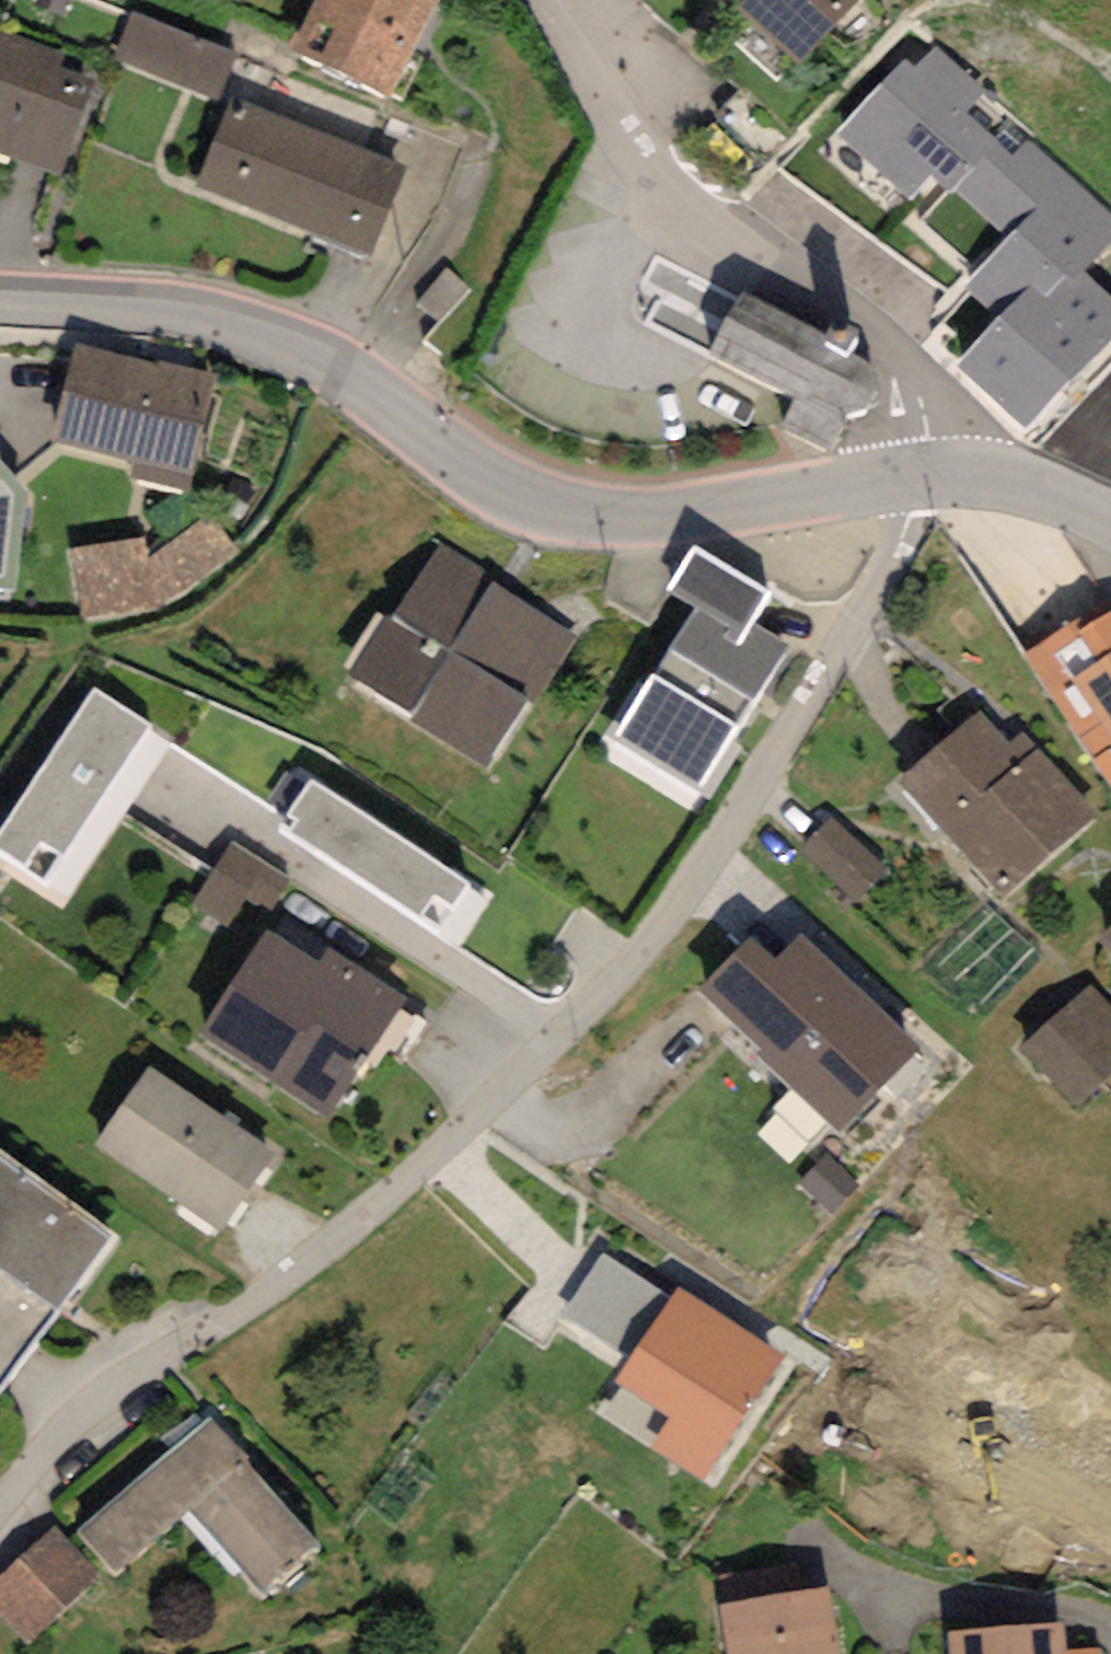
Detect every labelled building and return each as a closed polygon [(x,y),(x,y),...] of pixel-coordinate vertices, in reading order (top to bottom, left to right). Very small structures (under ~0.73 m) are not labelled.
[(294,51),(390,97),(437,0),(318,0),(294,51)] [(740,8),(796,63),(857,0),(747,0),(740,8)] [(236,53),(129,12),(111,59),(218,100),(236,53)] [(0,31),(0,152),(61,174),(94,80),(59,68),(65,53),(0,31)] [(935,174),(950,188),(997,136),(968,110),(986,90),(938,46),(916,70),(905,60),(836,135),(909,202),(935,174)] [(404,170),(230,97),(194,185),(370,257),(404,170)] [(997,136),(950,188),(1007,240),(964,285),(997,315),(951,366),(1026,435),(1110,343),(1110,297),(1084,272),(1110,242),(1110,215),(1027,139),(1015,153),(997,136)] [(830,452),(850,412),(866,409),(874,391),(873,378),(869,363),(849,350),(859,331),(835,319),(825,335),(743,293),(705,353),(795,397),(781,426),(830,452)] [(161,365),(74,345),(52,442),(133,460),(129,478),(188,491),(216,373),(162,361),(161,365)] [(17,588),(28,491),(0,460),(0,586),(17,588)] [(145,537),(70,550),(82,620),(162,606),(239,553),(212,512),(149,557),(145,537)] [(579,636),(440,543),(349,679),(489,771),(579,636)] [(768,595),(693,547),(666,589),(694,607),(742,637),(750,623),(768,595)] [(750,623),(742,637),(694,607),(646,684),(638,679),(604,733),(698,791),(788,647),(750,623)] [(1027,654),(1110,788),(1110,614),(1083,632),(1077,623),(1027,654)] [(94,690),(0,835),(0,853),(48,884),(150,726),(94,690)] [(1095,814),(1024,733),(1012,744),(983,711),(902,783),(1002,896),(1095,814)] [(470,883),(310,779),(279,827),(438,931),(470,883)] [(833,815),(796,850),(853,910),(890,875),(833,815)] [(289,878),(232,841),(190,905),(247,942),(289,878)] [(268,928),(199,1034),(328,1117),(406,997),(329,947),(319,961),(268,928)] [(1101,940),(1110,950),(1110,930),(1101,940)] [(918,1050),(798,933),(775,957),(755,937),(699,993),(839,1130),(918,1050)] [(1021,1048),(1073,1107),(1110,1075),(1110,1010),(1091,987),(1021,1048)] [(275,1153),(150,1067),(95,1146),(220,1232),(275,1153)] [(0,1154),(0,1398),(120,1238),(0,1154)] [(630,1362),(672,1299),(602,1253),(561,1316),(630,1362)] [(788,1360),(680,1287),(672,1299),(630,1362),(615,1384),(670,1421),(653,1446),(705,1481),(788,1360)] [(249,1460),(210,1416),(79,1532),(117,1574),(189,1510),(264,1594),(319,1545),(246,1462),(249,1460)] [(52,1527),(0,1577),(0,1618),(25,1644),(98,1575),(52,1527)] [(719,1604),(726,1653),(837,1653),(828,1589),(719,1604)] [(947,1633),(949,1653),(1103,1653),(1103,1649),(1066,1653),(1063,1622),(947,1633)]
